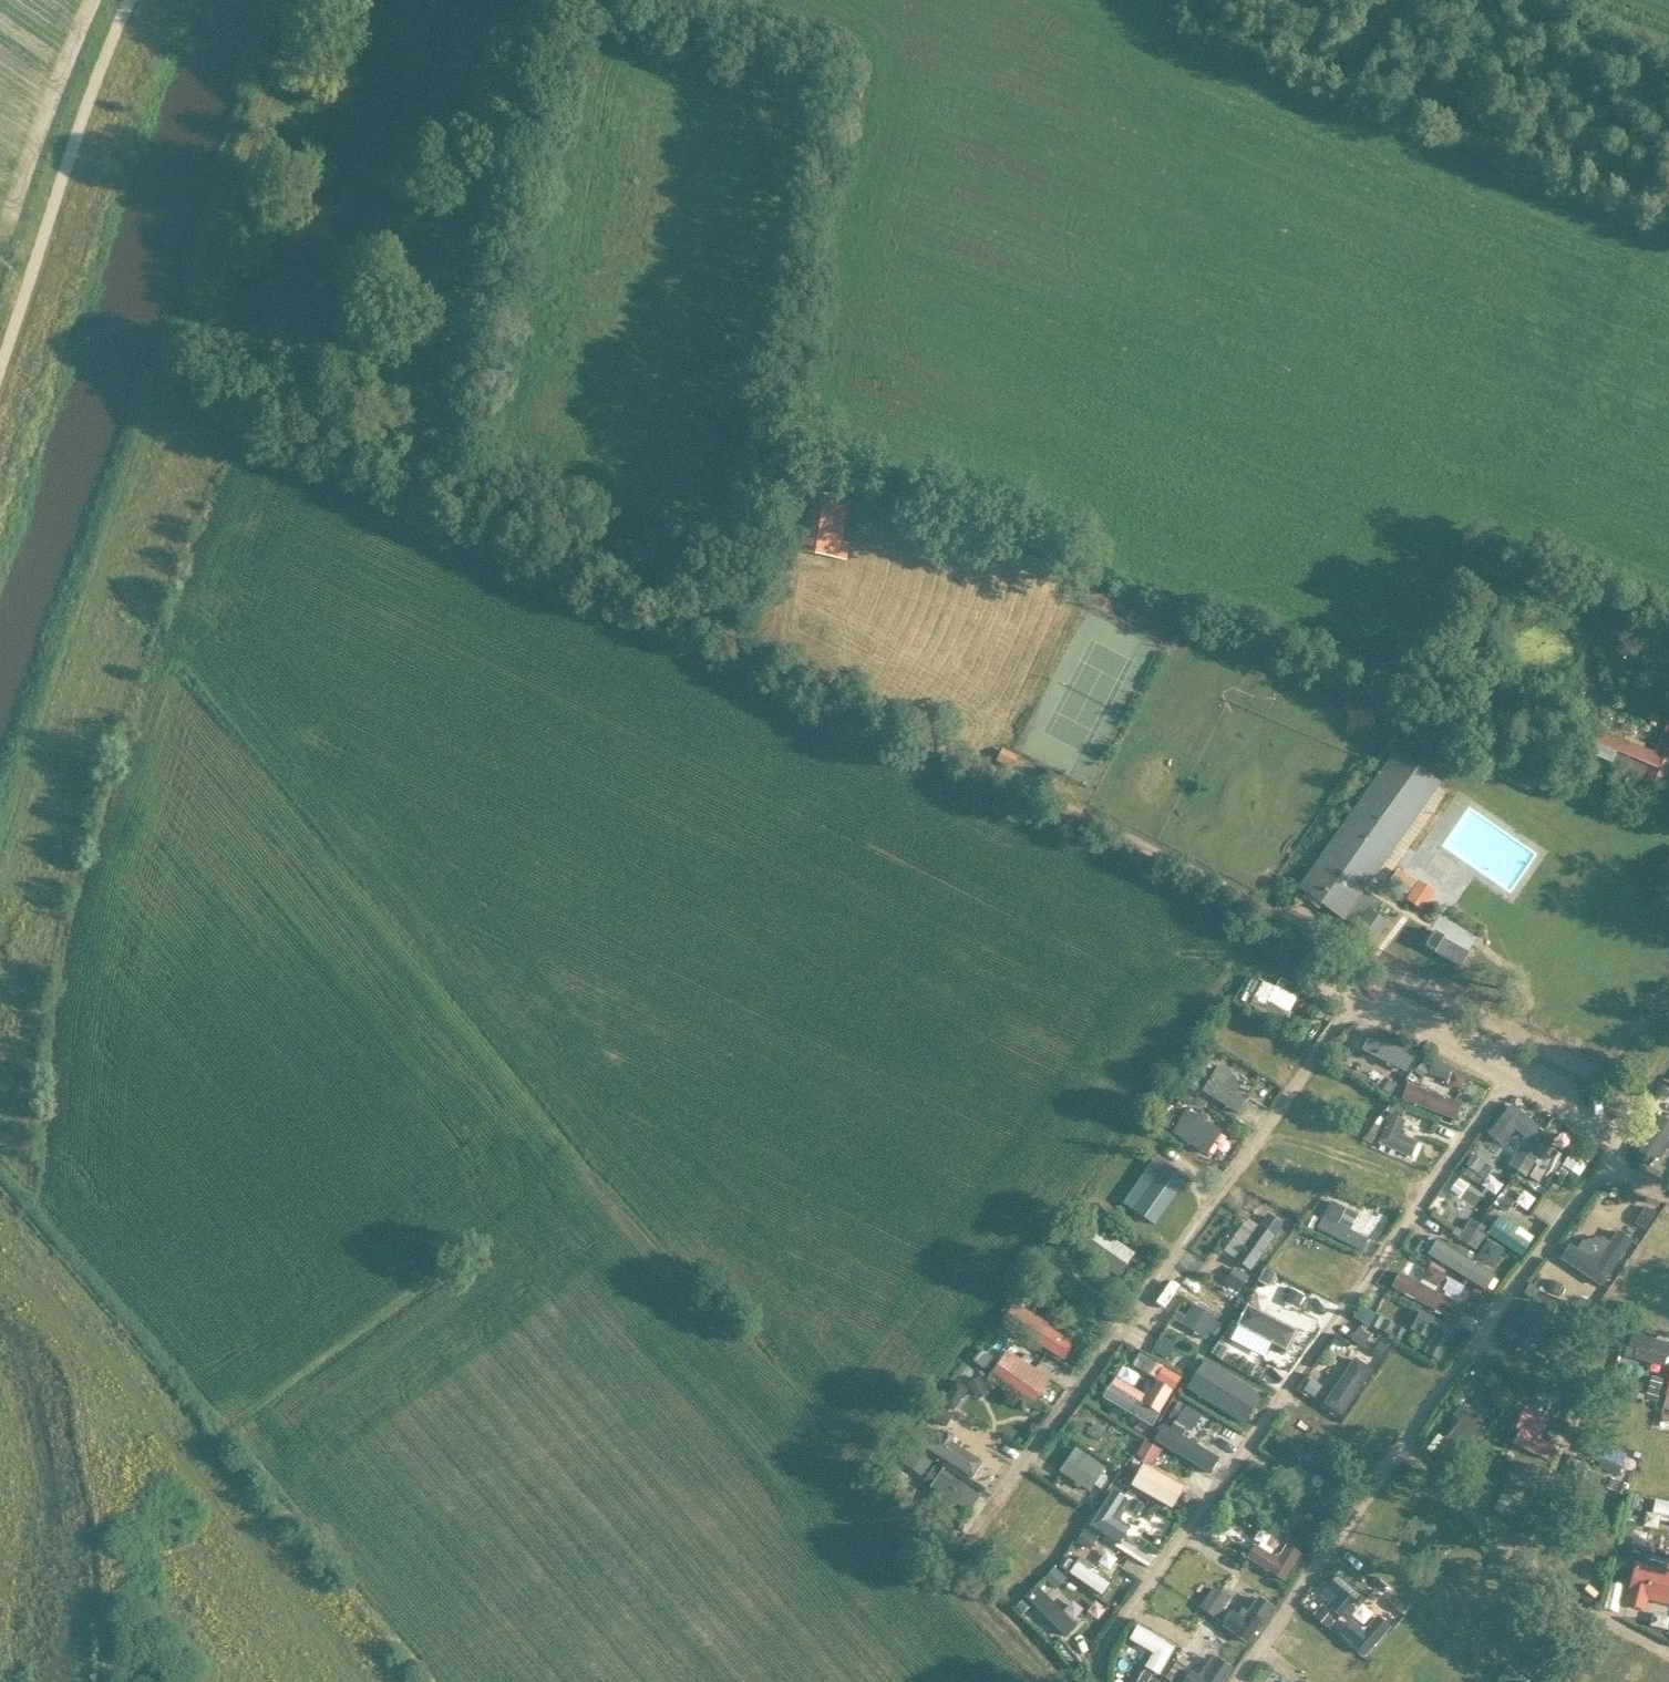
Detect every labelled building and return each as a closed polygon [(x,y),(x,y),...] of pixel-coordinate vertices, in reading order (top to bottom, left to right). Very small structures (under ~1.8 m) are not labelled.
[(849,543),(843,543),(849,499),(793,490),(787,522),(794,524),(789,552),(846,561),(849,543)] [(1273,668),(1284,672),(1289,657),(1278,654),(1273,668)] [(1668,774),(1668,718),(1655,753),(1572,720),(1563,744),(1646,777),(1645,781),(1663,788),(1668,774)] [(996,760),(1012,769),(1018,757),(1003,748),(996,760)] [(1351,933),(1370,947),(1387,925),(1372,913),(1380,902),(1364,891),(1439,785),(1394,753),(1300,887),(1356,927),(1351,933)] [(1642,801),(1636,811),(1644,816),(1650,805),(1642,801)] [(1423,912),(1435,892),(1417,881),(1405,900),(1423,912)] [(1460,967),(1468,954),(1465,952),(1443,939),(1444,937),(1435,931),(1425,947),(1460,967)] [(1284,989),(1274,986),(1264,1015),(1294,1025),(1306,989),(1286,983),(1284,989)] [(1420,1076),(1428,1054),(1378,1037),(1370,1059),(1420,1076)] [(1212,1061),(1197,1090),(1207,1095),(1222,1067),(1212,1061)] [(1248,1117),(1254,1103),(1241,1097),(1249,1080),(1225,1068),(1210,1099),(1248,1117)] [(1336,1108),(1378,1130),(1392,1102),(1351,1080),(1336,1108)] [(1413,1091),(1409,1109),(1466,1119),(1469,1102),(1413,1091)] [(1525,1136),(1537,1148),(1550,1134),(1522,1108),(1496,1136),(1511,1151),(1525,1136)] [(1181,1140),(1213,1153),(1224,1127),(1191,1113),(1181,1140)] [(1427,1146),(1409,1137),(1415,1126),(1400,1118),(1384,1146),(1417,1164),(1427,1146)] [(1521,1147),(1510,1165),(1526,1176),(1538,1157),(1521,1147)] [(1550,1147),(1533,1181),(1554,1192),(1571,1158),(1550,1147)] [(1583,1153),(1569,1169),(1584,1183),(1598,1167),(1583,1153)] [(1472,1172),(1492,1185),(1501,1170),(1482,1158),(1472,1172)] [(1293,1166),(1288,1178),(1306,1186),(1300,1200),(1324,1210),(1335,1184),(1293,1166)] [(1477,1190),(1470,1204),(1488,1213),(1496,1199),(1477,1190)] [(1449,1201),(1442,1215),(1474,1232),(1481,1218),(1449,1201)] [(1359,1234),(1367,1217),(1338,1205),(1325,1235),(1373,1255),(1378,1242),(1359,1234)] [(1320,1231),(1327,1221),(1307,1209),(1301,1218),(1320,1231)] [(1655,1233),(1665,1216),(1654,1210),(1644,1227),(1655,1233)] [(1479,1224),(1468,1245),(1486,1254),(1497,1234),(1479,1224)] [(1531,1261),(1541,1246),(1507,1224),(1498,1239),(1531,1261)] [(1650,1254),(1668,1266),(1668,1224),(1650,1254)] [(1575,1268),(1616,1290),(1641,1243),(1625,1235),(1618,1250),(1591,1236),(1575,1268)] [(1093,1260),(1125,1281),(1136,1265),(1120,1255),(1125,1248),(1109,1237),(1093,1260)] [(1505,1277),(1446,1243),(1436,1260),(1496,1294),(1505,1277)] [(1501,1272),(1511,1256),(1495,1246),(1485,1262),(1501,1272)] [(1439,1267),(1430,1284),(1449,1293),(1458,1277),(1439,1267)] [(1305,1319),(1316,1295),(1271,1274),(1260,1298),(1305,1319)] [(1409,1276),(1401,1291),(1478,1333),(1496,1300),(1482,1293),(1472,1311),(1409,1276)] [(1250,1306),(1225,1360),(1263,1378),(1272,1360),(1290,1369),(1307,1333),(1250,1306)] [(1564,1320),(1538,1306),(1516,1349),(1542,1362),(1564,1320)] [(1363,1321),(1408,1345),(1414,1334),(1369,1310),(1363,1321)] [(1082,1342),(1024,1315),(1015,1334),(1073,1361),(1082,1342)] [(1426,1318),(1420,1339),(1437,1344),(1433,1358),(1456,1364),(1466,1329),(1426,1318)] [(1620,1350),(1627,1332),(1596,1321),(1591,1333),(1608,1339),(1606,1345),(1620,1350)] [(1358,1347),(1370,1354),(1379,1339),(1367,1332),(1358,1347)] [(1636,1349),(1634,1358),(1664,1366),(1668,1349),(1668,1344),(1632,1334),(1628,1347),(1636,1349)] [(1389,1339),(1381,1357),(1395,1363),(1403,1346),(1389,1339)] [(1335,1385),(1357,1349),(1342,1340),(1320,1376),(1335,1385)] [(1001,1375),(1054,1410),(1067,1390),(1015,1355),(1001,1375)] [(1120,1360),(1112,1376),(1125,1382),(1132,1365),(1120,1360)] [(1361,1361),(1333,1407),(1353,1420),(1382,1374),(1361,1361)] [(1472,1379),(1501,1402),(1513,1387),(1484,1364),(1472,1379)] [(1620,1376),(1618,1386),(1638,1391),(1641,1381),(1620,1376)] [(1112,1407),(1167,1427),(1180,1392),(1162,1385),(1158,1397),(1121,1383),(1112,1407)] [(1311,1396),(1328,1405),(1335,1393),(1318,1384),(1311,1396)] [(1544,1401),(1570,1406),(1573,1391),(1547,1386),(1544,1401)] [(1434,1452),(1458,1471),(1494,1424),(1470,1406),(1434,1452)] [(1131,1448),(1141,1425),(1105,1410),(1095,1433),(1131,1448)] [(1229,1465),(1195,1442),(1209,1420),(1194,1410),(1179,1433),(1172,1429),(1161,1444),(1218,1482),(1229,1465)] [(1533,1412),(1521,1453),(1557,1464),(1570,1423),(1533,1412)] [(1595,1413),(1589,1426),(1627,1445),(1638,1425),(1615,1414),(1611,1421),(1595,1413)] [(947,1439),(937,1459),(982,1482),(992,1462),(947,1439)] [(1621,1472),(1627,1454),(1590,1441),(1586,1454),(1606,1461),(1604,1467),(1621,1472)] [(1310,1462),(1325,1475),(1341,1456),(1326,1443),(1310,1462)] [(1155,1444),(1147,1456),(1165,1468),(1173,1457),(1155,1444)] [(1082,1453),(1068,1478),(1101,1495),(1114,1470),(1082,1453)] [(1139,1494),(1183,1513),(1194,1488),(1150,1470),(1139,1494)] [(1124,1524),(1135,1501),(1118,1493),(1099,1534),(1129,1548),(1137,1530),(1124,1524)] [(1662,1503),(1659,1518),(1668,1520),(1668,1504),(1662,1503)] [(1081,1553),(1119,1574),(1129,1557),(1091,1535),(1081,1553)] [(1270,1536),(1265,1549),(1282,1556),(1277,1569),(1301,1578),(1311,1551),(1270,1536)] [(1019,1553),(1048,1576),(1059,1563),(1029,1540),(1019,1553)] [(1649,1566),(1651,1556),(1640,1553),(1638,1563),(1636,1563),(1625,1606),(1646,1610),(1648,1600),(1668,1606),(1668,1571),(1649,1566)] [(1077,1578),(1110,1600),(1119,1587),(1086,1565),(1077,1578)] [(1062,1572),(1051,1583),(1062,1595),(1074,1583),(1062,1572)] [(1331,1598),(1355,1621),(1372,1604),(1348,1581),(1331,1598)] [(1208,1610),(1224,1624),(1240,1605),(1223,1591),(1208,1610)] [(1403,1595),(1394,1606),(1410,1619),(1419,1608),(1403,1595)] [(1050,1633),(1055,1627),(1072,1642),(1085,1627),(1049,1596),(1030,1616),(1050,1633)] [(1244,1613),(1231,1634),(1257,1650),(1281,1610),(1266,1600),(1254,1619),(1244,1613)] [(1374,1658),(1401,1637),(1386,1617),(1358,1637),(1374,1658)] [(1145,1681),(1159,1681),(1163,1676),(1168,1679),(1184,1649),(1146,1629),(1137,1645),(1159,1657),(1145,1681)] [(1205,1678),(1200,1674),(1194,1681),(1231,1681),(1239,1671),(1220,1657),(1205,1678)] [(1642,1674),(1628,1665),(1617,1681),(1637,1681),(1642,1674)] [(1519,1669),(1507,1681),(1534,1681),(1519,1669)]
